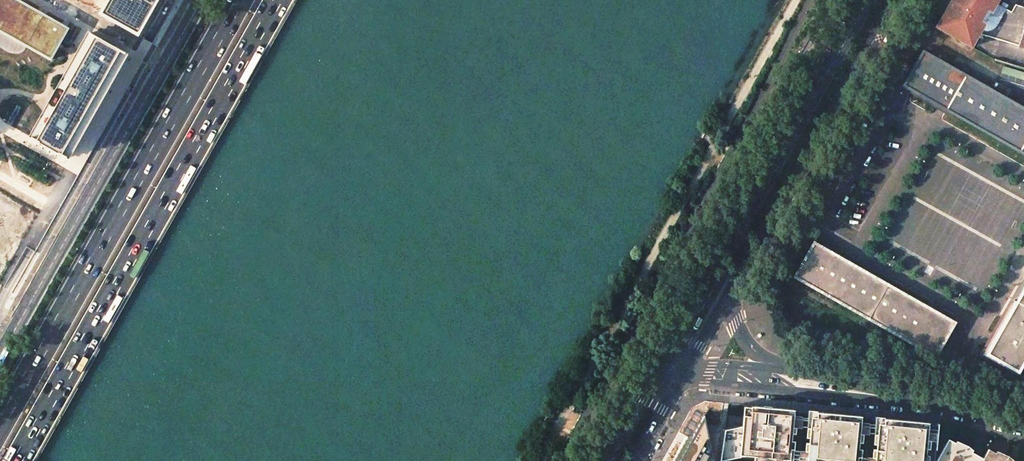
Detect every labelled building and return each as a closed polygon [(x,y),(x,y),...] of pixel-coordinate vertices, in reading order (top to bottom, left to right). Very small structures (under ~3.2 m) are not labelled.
[(27,46),(52,60),(59,48),(70,28),(20,0),(0,0),(0,31),(27,46)] [(99,14),(139,37),(160,0),(107,0),(99,14)] [(938,28),(974,49),(982,35),(1023,48),(1023,8),(1018,7),(1015,11),(1009,8),(1010,6),(1006,4),(1005,6),(1000,3),(1002,0),(954,0),(938,28)] [(129,54),(89,31),(79,50),(64,75),(56,90),(43,113),(30,136),(70,159),(129,54)] [(924,50),(902,86),(1023,155),(1023,107),(945,62),(948,56),(942,53),(940,59),(924,50)] [(814,241),(793,277),(936,358),(956,321),(814,241)] [(976,356),(1010,375),(1023,351),(1023,272),(976,356)] [(758,460),(787,460),(793,415),(747,411),(745,426),(724,429),(720,459),(745,460),(758,460)] [(678,460),(711,460),(720,459),(724,429),(706,433),(703,415),(685,448),(682,454),(678,460)] [(862,423),(814,417),(808,460),(857,460),(862,423)] [(876,460),(934,460),(938,429),(881,424),(876,460)] [(948,439),(936,460),(982,460),(983,458),(948,439)] [(988,449),(983,458),(982,460),(1010,460),(988,449)]
